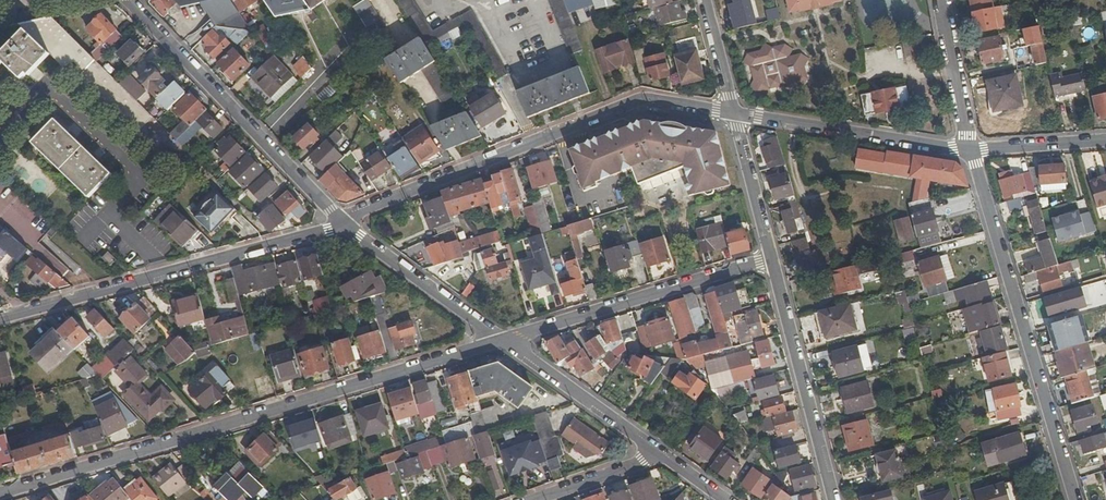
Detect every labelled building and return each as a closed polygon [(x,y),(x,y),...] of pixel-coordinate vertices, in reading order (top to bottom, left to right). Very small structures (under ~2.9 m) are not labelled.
[(175,6),(179,11),(182,9),(200,5),(216,28),(217,28),(197,0),(152,0),(151,5),(164,19),(169,15),(168,13),(175,6)] [(230,0),(197,0),(217,28),(252,31),(230,0)] [(259,0),(231,0),(240,13),(259,0)] [(277,19),(307,12),(308,15),(312,15),(312,10),(326,0),(264,0),(277,19)] [(401,84),(421,71),(442,104),(456,96),(425,46),(421,39),(400,52),(367,0),(365,0),(353,8),(386,61),(385,62),(401,84)] [(495,81),(507,75),(471,10),(433,32),(413,0),(399,0),(397,1),(421,39),(425,46),(464,25),(495,81)] [(582,50),(568,13),(563,0),(548,0),(570,55),(582,50)] [(568,13),(593,4),(592,0),(563,0),(568,13)] [(593,4),(595,11),(621,4),(620,0),(592,0),(593,4)] [(662,12),(680,7),(678,2),(672,3),(672,0),(660,0),(661,6),(654,8),(656,13),(662,12)] [(750,0),(747,0),(733,4),(729,5),(736,29),(756,23),(750,0)] [(842,2),(841,0),(786,0),(789,13),(799,11),(800,12),(832,5),(832,4),(842,2)] [(973,13),(993,8),(991,0),(970,0),(973,13)] [(595,11),(598,20),(623,14),(621,4),(595,11)] [(993,8),(973,13),(977,33),(998,28),(995,15),(1011,12),(1009,5),(993,8)] [(662,12),(666,25),(687,20),(685,12),(681,13),(680,7),(662,12)] [(767,10),(769,22),(782,20),(780,8),(767,10)] [(660,27),(666,25),(662,12),(656,13),(660,27)] [(97,63),(123,38),(102,16),(94,23),(96,27),(90,33),(101,45),(90,56),(97,63)] [(1082,17),(1071,19),(1073,24),(1073,27),(1095,22),(1094,16),(1083,18),(1082,17)] [(90,56),(52,19),(20,25),(48,53),(134,135),(152,117),(133,99),(122,88),(116,82),(97,63),(90,56)] [(1071,19),(1039,26),(1041,34),(1046,33),(1046,30),(1073,24),(1071,19)] [(20,25),(0,30),(0,45),(30,73),(48,53),(20,25)] [(1031,46),(1035,66),(1046,63),(1038,27),(1023,30),(1027,47),(1031,46)] [(212,31),(203,40),(210,47),(206,51),(214,59),(229,45),(221,36),(219,38),(212,31)] [(1004,60),(999,37),(978,42),(982,65),(1004,60)] [(926,53),(923,38),(902,42),(905,58),(926,53)] [(131,66),(143,53),(132,41),(120,54),(131,66)] [(627,41),(607,48),(613,67),(623,64),(624,67),(634,64),(627,41)] [(0,45),(0,67),(4,63),(22,81),(30,73),(0,45)] [(805,67),(802,54),(789,58),(786,45),(772,48),(760,52),(747,55),(751,68),(754,81),(757,93),(758,93),(770,90),(783,86),(784,86),(796,83),(808,79),(809,79),(805,67)] [(603,73),(614,70),(613,67),(607,48),(596,51),(603,73)] [(633,52),(639,76),(649,73),(651,82),(669,77),(663,55),(646,60),(643,49),(633,52)] [(234,82),(250,66),(234,50),(218,65),(234,82)] [(674,58),(681,84),(702,79),(695,52),(674,58)] [(751,68),(747,55),(743,63),(751,68)] [(301,78),(312,68),(303,57),(294,66),(301,78)] [(252,79),(271,98),(292,77),(273,58),(252,79)] [(169,111),(185,95),(175,84),(168,90),(162,84),(164,81),(159,75),(161,73),(157,68),(154,70),(152,68),(140,80),(158,98),(157,99),(169,111)] [(528,118),(590,94),(579,68),(518,92),(528,118)] [(1050,76),(1054,98),(1086,91),(1083,74),(1062,78),(1061,73),(1050,76)] [(1022,106),(1015,76),(987,82),(994,112),(1022,106)] [(271,98),(275,103),(297,82),(292,77),(271,98)] [(132,79),(122,88),(133,99),(142,90),(132,79)] [(804,88),(808,79),(796,83),(804,88)] [(791,91),(796,83),(784,86),(783,86),(791,91)] [(871,115),(910,106),(905,86),(867,94),(871,115)] [(206,113),(207,112),(190,94),(174,110),(184,121),(170,135),(177,141),(206,113)] [(865,116),(871,115),(867,94),(860,96),(865,116)] [(1093,98),(1098,119),(1105,117),(1105,95),(1093,98)] [(505,116),(494,96),(471,109),(483,129),(505,116)] [(398,119),(405,114),(399,106),(392,110),(398,119)] [(223,130),(206,113),(177,141),(182,147),(203,127),(215,138),(223,130)] [(430,127),(446,151),(482,137),(467,113),(430,127)] [(55,120),(49,126),(90,163),(94,158),(55,120)] [(690,196),(731,185),(717,132),(688,128),(686,126),(681,124),(675,122),(670,122),(666,122),(662,123),(648,121),(571,151),(580,174),(578,175),(584,189),(598,184),(597,182),(633,167),(639,185),(684,167),(691,183),(686,185),(690,196)] [(319,136),(309,125),(294,139),(304,150),(314,140),(317,142),(319,139),(317,137),(319,136)] [(90,163),(49,126),(34,142),(91,196),(107,179),(90,163)] [(407,148),(418,165),(438,152),(422,128),(402,140),(407,148)] [(336,131),(326,141),(327,142),(311,157),(326,172),(342,157),(331,146),(341,136),(336,131)] [(244,153),(230,138),(216,152),(230,166),(244,153)] [(381,151),(387,160),(388,160),(400,177),(418,166),(406,148),(407,148),(402,140),(401,141),(400,139),(394,144),(393,143),(381,151)] [(769,170),(785,165),(777,139),(764,142),(766,148),(763,149),(769,170)] [(351,151),(320,180),(339,200),(347,202),(364,195),(349,179),(363,169),(360,164),(351,151)] [(363,169),(371,182),(392,168),(387,160),(381,151),(360,164),(363,169)] [(528,159),(533,168),(549,160),(544,151),(528,159)] [(913,203),(923,201),(926,184),(929,184),(930,181),(967,187),(962,170),(956,164),(919,158),(888,153),(887,156),(859,152),(856,169),(917,179),(913,203)] [(246,188),(263,172),(248,156),(230,172),(246,188)] [(90,163),(107,179),(112,174),(94,158),(90,163)] [(556,183),(550,163),(527,170),(534,190),(556,183)] [(1063,166),(1028,168),(1029,169),(1033,183),(1034,185),(1040,185),(1041,192),(1065,190),(1063,166)] [(1033,183),(1029,169),(1021,172),(1022,176),(1025,186),(1033,183)] [(511,171),(500,174),(501,175),(509,203),(519,199),(511,171)] [(278,188),(265,174),(249,189),(262,203),(278,188)] [(509,203),(501,175),(493,177),(494,183),(484,186),(489,203),(492,213),(496,212),(495,209),(502,207),(504,213),(506,213),(508,219),(514,218),(509,203)] [(794,195),(788,176),(770,181),(776,200),(794,195)] [(1025,186),(1022,176),(999,182),(1004,198),(1026,192),(1025,186)] [(1088,183),(1095,208),(1105,205),(1105,178),(1098,181),(1088,183)] [(484,186),(483,181),(441,194),(443,200),(448,212),(451,218),(460,215),(458,212),(489,203),(484,186)] [(235,211),(217,193),(194,217),(211,233),(224,219),(226,221),(235,211)] [(287,219),(289,222),(295,217),(298,220),(305,213),(289,194),(275,205),(287,219)] [(1036,194),(1007,202),(1010,212),(1024,208),(1022,202),(1028,200),(1036,233),(1046,230),(1036,194)] [(933,210),(931,199),(923,201),(913,203),(908,204),(917,237),(938,232),(932,210),(933,210)] [(448,212),(443,200),(426,206),(430,218),(433,217),(435,222),(441,220),(441,218),(446,216),(445,213),(448,212)] [(796,204),(780,208),(788,233),(803,229),(796,204)] [(275,205),(258,218),(271,233),(287,219),(275,205)] [(534,209),(533,207),(524,209),(533,237),(541,234),(534,209)] [(543,207),(534,209),(541,234),(542,234),(550,231),(543,207)] [(1078,210),(1051,218),(1058,241),(1085,233),(1078,210)] [(441,218),(441,220),(445,233),(454,228),(451,218),(448,212),(445,213),(446,216),(441,218)] [(591,219),(580,222),(567,226),(577,260),(583,258),(576,235),(594,229),(591,219)] [(913,241),(908,219),(894,222),(900,244),(913,241)] [(171,238),(180,247),(191,236),(195,231),(186,223),(171,238)] [(722,223),(695,230),(702,254),(709,252),(728,247),(722,223)] [(443,234),(451,246),(459,243),(454,228),(445,233),(443,234)] [(28,250),(4,230),(0,236),(0,246),(18,261),(28,250)] [(196,240),(201,234),(197,230),(195,231),(191,236),(180,247),(182,249),(192,238),(196,240)] [(744,230),(726,235),(731,255),(750,250),(744,230)] [(459,244),(462,254),(501,242),(498,231),(459,244)] [(1025,264),(1028,275),(1057,266),(1047,232),(1036,235),(1039,243),(1038,243),(1043,259),(1025,264)] [(552,296),(561,293),(557,281),(555,277),(554,273),(542,234),(541,234),(533,237),(528,238),(535,259),(521,264),(529,291),(549,285),(552,296)] [(439,235),(428,241),(435,267),(463,258),(462,254),(459,244),(459,243),(451,246),(443,249),(439,235)] [(669,260),(662,238),(640,245),(647,267),(669,260)] [(809,251),(806,238),(791,242),(795,254),(809,251)] [(920,249),(933,245),(932,240),(918,243),(920,249)] [(642,255),(638,241),(623,245),(623,247),(606,252),(612,273),(629,268),(628,262),(630,261),(632,258),(642,255)] [(809,251),(814,266),(828,262),(824,248),(809,251)] [(479,271),(480,270),(501,264),(500,262),(497,262),(493,249),(475,255),(477,262),(475,262),(477,271),(479,271)] [(813,276),(816,275),(814,266),(809,251),(795,254),(799,269),(801,276),(803,276),(803,279),(813,276)] [(911,251),(895,256),(898,264),(914,260),(911,251)] [(506,262),(511,261),(508,252),(503,254),(506,262)] [(705,267),(712,265),(709,252),(702,254),(705,267)] [(111,266),(116,260),(108,253),(103,259),(111,266)] [(938,257),(945,281),(954,278),(946,255),(938,257)] [(324,276),(318,256),(300,261),(306,281),(324,276)] [(26,264),(28,267),(35,259),(32,257),(26,264)] [(944,294),(948,292),(944,281),(945,281),(938,257),(918,264),(928,298),(944,294)] [(61,288),(70,286),(36,258),(35,259),(28,267),(41,277),(45,281),(55,289),(57,287),(61,288)] [(1028,275),(1024,276),(1026,283),(1039,279),(1043,293),(1060,288),(1056,274),(1078,267),(1076,260),(1057,266),(1028,275)] [(506,266),(512,264),(511,261),(506,262),(501,264),(480,270),(481,274),(483,275),(488,273),(490,281),(509,275),(506,266)] [(585,286),(578,261),(569,263),(574,282),(562,285),(565,297),(586,290),(585,286)] [(303,283),(297,262),(279,267),(281,275),(278,276),(280,284),(283,283),(284,288),(303,283)] [(868,262),(857,265),(853,266),(853,267),(832,272),(835,282),(838,295),(860,290),(854,271),(870,267),(868,262)] [(244,272),(242,265),(231,268),(234,279),(238,296),(281,285),(280,284),(278,276),(275,264),(256,269),(255,267),(251,268),(252,270),(244,272)] [(863,274),(865,282),(879,279),(878,271),(863,274)] [(378,296),(388,293),(382,281),(376,284),(370,274),(340,290),(346,300),(351,297),(351,304),(370,299),(378,296)] [(815,285),(813,276),(803,279),(799,280),(802,289),(815,285)] [(230,302),(239,300),(238,296),(234,279),(225,282),(230,302)] [(991,299),(986,281),(948,292),(944,294),(948,305),(966,299),(968,305),(991,299)] [(469,284),(462,294),(466,297),(474,287),(469,284)] [(586,290),(589,300),(596,297),(592,284),(585,286),(586,290)] [(733,312),(742,310),(733,284),(714,290),(723,315),(733,312)] [(714,290),(714,288),(708,289),(704,293),(718,339),(699,343),(699,341),(688,344),(686,336),(694,333),(693,329),(688,310),(700,307),(697,295),(693,294),(683,297),(684,299),(668,305),(679,342),(685,360),(694,358),(732,347),(723,315),(714,290)] [(1077,288),(1070,290),(1073,302),(1081,300),(1077,288)] [(907,319),(912,318),(908,304),(907,298),(905,291),(895,293),(898,306),(902,304),(907,319)] [(1066,291),(1044,298),(1050,319),(1061,315),(1058,303),(1069,300),(1066,291)] [(199,298),(199,295),(173,302),(174,304),(199,298)] [(908,304),(919,301),(917,295),(907,298),(908,304)] [(383,314),(378,296),(370,299),(375,316),(383,314)] [(318,314),(332,310),(329,297),(319,300),(320,306),(310,310),(311,316),(313,316),(318,314)] [(179,327),(205,320),(199,298),(174,304),(179,327)] [(138,306),(151,320),(159,313),(145,299),(138,306)] [(972,333),(999,325),(993,304),(988,305),(987,303),(965,309),(972,333)] [(136,334),(151,320),(138,306),(138,304),(136,304),(136,305),(123,318),(120,318),(120,320),(123,320),(136,334)] [(688,310),(693,329),(706,325),(700,307),(688,310)] [(819,313),(825,338),(848,332),(841,307),(819,313)] [(114,330),(97,312),(88,319),(101,333),(105,329),(110,334),(114,330)] [(732,347),(742,345),(733,312),(723,315),(732,347)] [(744,344),(764,340),(756,312),(737,317),(744,344)] [(819,313),(814,314),(820,339),(825,338),(819,313)] [(1048,326),(1056,351),(1088,342),(1089,342),(1081,316),(1048,326)] [(74,350),(90,337),(73,318),(58,332),(73,349),(74,350)] [(212,347),(227,342),(249,336),(244,318),(222,325),(220,318),(206,322),(211,342),(212,347)] [(914,326),(913,324),(912,318),(907,319),(902,320),(905,329),(914,326)] [(667,319),(636,328),(644,355),(654,352),(653,347),(674,341),(667,319)] [(617,322),(617,321),(594,328),(598,333),(600,336),(606,344),(622,340),(617,322)] [(385,354),(387,353),(377,322),(371,324),(373,332),(374,332),(375,334),(359,339),(366,363),(386,357),(385,354)] [(396,351),(415,345),(412,335),(415,335),(412,323),(389,329),(396,351)] [(594,328),(593,326),(587,330),(592,337),(598,333),(594,328)] [(1008,352),(1002,334),(1000,327),(981,333),(989,357),(1005,353),(1008,352)] [(58,332),(56,331),(38,347),(40,350),(34,356),(48,371),(73,349),(58,332)] [(606,344),(600,336),(585,346),(587,348),(584,349),(586,352),(588,351),(595,360),(610,349),(606,344)] [(180,352),(189,361),(197,353),(196,352),(192,348),(181,337),(170,347),(177,355),(180,352)] [(581,350),(573,339),(563,345),(558,338),(547,346),(558,364),(566,360),(581,350)] [(107,357),(116,368),(134,351),(125,341),(107,357)] [(349,341),(333,345),(340,366),(355,362),(349,341)] [(685,360),(679,342),(673,345),(675,351),(678,351),(680,360),(685,360)] [(775,365),(768,342),(756,345),(763,368),(775,365)] [(1056,351),(1059,361),(1088,353),(1091,352),(1088,342),(1056,351)] [(618,356),(625,350),(623,343),(612,352),(611,353),(611,354),(603,360),(611,369),(619,362),(617,360),(620,358),(618,356)] [(933,352),(932,345),(920,348),(922,355),(933,352)] [(863,371),(856,347),(833,353),(839,377),(863,371)] [(329,369),(323,348),(299,355),(305,376),(329,369)] [(610,349),(595,360),(598,364),(603,360),(611,354),(611,353),(612,352),(610,349)] [(582,351),(581,350),(566,360),(571,367),(574,366),(580,377),(593,369),(593,368),(582,351)] [(280,383),(302,376),(294,351),(272,357),(280,383)] [(1005,353),(1011,376),(1013,376),(1007,352),(1005,353)] [(744,381),(754,379),(747,353),(705,364),(711,390),(744,381)] [(833,353),(829,354),(836,378),(839,377),(833,353)] [(1011,376),(1005,353),(989,357),(981,359),(988,382),(1011,376)] [(1059,361),(1064,378),(1094,369),(1088,353),(1059,361)] [(1,383),(12,381),(6,355),(0,356),(0,379),(1,383)] [(663,370),(670,359),(644,356),(637,355),(635,359),(634,358),(628,370),(629,370),(647,378),(645,382),(651,387),(663,370)] [(98,375),(103,380),(116,368),(107,357),(93,370),(98,375)] [(699,370),(694,358),(685,360),(687,362),(694,371),(699,370)] [(685,360),(680,360),(670,359),(663,370),(668,373),(674,365),(683,365),(687,362),(685,360)] [(145,376),(130,360),(117,371),(124,379),(121,382),(128,389),(131,387),(132,388),(126,394),(149,418),(163,406),(164,407),(172,401),(162,390),(151,399),(137,384),(145,376)] [(84,380),(98,375),(93,370),(88,364),(78,373),(84,380)] [(235,387),(217,367),(190,391),(206,409),(217,399),(219,401),(235,387)] [(489,368),(469,374),(470,374),(477,398),(493,393),(498,396),(500,394),(519,408),(533,390),(518,379),(517,380),(498,367),(490,370),(489,368)] [(641,383),(649,389),(651,387),(645,382),(647,378),(629,370),(628,373),(640,378),(641,383)] [(696,399),(706,385),(700,381),(701,379),(694,371),(688,379),(680,373),(673,383),(696,399)] [(1073,403),(1093,397),(1086,372),(1065,378),(1073,403)] [(478,435),(488,432),(481,411),(477,398),(470,374),(448,381),(456,407),(468,404),(475,424),(478,435)] [(775,384),(773,378),(755,382),(759,400),(778,395),(777,388),(780,388),(779,383),(775,384)] [(416,393),(414,395),(420,418),(436,413),(436,412),(433,401),(432,401),(426,381),(414,385),(416,393)] [(714,395),(718,399),(747,393),(744,381),(711,390),(710,390),(714,395)] [(436,382),(428,385),(433,401),(436,412),(445,409),(436,382)] [(873,407),(867,383),(843,389),(842,388),(841,388),(848,415),(849,414),(849,413),(873,407)] [(1022,415),(1016,384),(985,391),(990,413),(995,412),(997,420),(1022,415)] [(837,389),(844,416),(848,415),(841,388),(837,389)] [(406,391),(390,396),(393,405),(392,406),(395,415),(411,410),(406,391)] [(493,407),(498,396),(493,393),(477,398),(481,411),(482,411),(493,407)] [(937,415),(933,399),(932,397),(927,399),(931,416),(937,415)] [(765,410),(767,415),(767,416),(785,412),(782,398),(764,402),(765,410)] [(95,411),(108,436),(126,427),(113,402),(95,411)] [(382,405),(358,412),(365,436),(389,429),(382,405)] [(1097,422),(1092,406),(1071,412),(1077,432),(1087,429),(1086,426),(1097,422)] [(494,407),(493,407),(482,411),(488,431),(500,427),(494,407)] [(740,424),(748,422),(743,411),(732,416),(740,424)] [(562,456),(547,412),(532,418),(540,441),(548,462),(551,472),(562,468),(558,458),(562,456)] [(797,432),(792,413),(773,418),(778,436),(783,435),(793,432),(797,432)] [(359,459),(364,457),(351,414),(321,425),(327,445),(329,444),(329,446),(333,444),(332,443),(338,441),(339,444),(342,444),(341,440),(348,438),(350,444),(353,442),(359,459)] [(931,416),(936,435),(942,433),(937,415),(931,416)] [(609,445),(574,419),(561,436),(574,446),(572,449),(586,459),(602,454),(609,445)] [(90,431),(99,429),(96,420),(87,423),(90,431)] [(68,427),(66,421),(42,428),(43,432),(59,427),(60,429),(68,427)] [(295,448),(322,440),(315,421),(289,429),(295,448)] [(873,445),(866,421),(843,426),(849,451),(873,445)] [(473,437),(478,435),(475,424),(443,434),(443,435),(446,445),(473,437)] [(744,431),(740,425),(735,432),(741,435),(744,431)] [(70,437),(74,449),(104,440),(100,428),(99,429),(90,431),(83,434),(82,431),(70,435),(70,437)] [(707,461),(721,441),(703,429),(690,448),(707,461)] [(278,450),(283,445),(270,431),(265,436),(264,435),(249,450),(263,465),(279,450),(278,450)] [(7,439),(9,445),(16,443),(16,440),(32,435),(31,432),(7,439)] [(495,451),(488,432),(478,435),(473,437),(475,441),(480,456),(495,451)] [(1104,433),(1104,434),(1080,441),(1084,452),(1105,446),(1105,432),(1104,433)] [(1026,455),(1020,434),(982,444),(985,457),(999,453),(1001,462),(1026,455)] [(430,451),(442,447),(446,445),(443,435),(427,440),(430,451)] [(6,436),(0,437),(0,469),(15,465),(12,455),(9,445),(7,439),(6,436)] [(17,474),(77,456),(74,449),(70,437),(12,455),(17,474)] [(475,441),(473,437),(446,445),(442,447),(442,448),(446,461),(449,468),(475,460),(470,443),(475,441)] [(539,465),(548,462),(540,441),(532,444),(531,442),(501,453),(510,478),(540,467),(539,465)] [(761,455),(775,451),(773,443),(759,447),(761,455)] [(800,463),(795,447),(775,452),(780,468),(800,463)] [(428,457),(431,466),(446,461),(442,448),(427,453),(428,457)] [(761,455),(760,455),(756,448),(747,461),(753,466),(761,455)] [(735,457),(725,450),(711,468),(729,481),(737,470),(739,471),(741,468),(732,461),(735,457)] [(883,482),(902,477),(895,450),(875,455),(883,482)] [(407,458),(405,451),(382,458),(384,466),(387,465),(394,462),(407,458)] [(482,461),(497,457),(495,451),(480,456),(482,461)] [(403,479),(423,472),(419,460),(428,457),(427,453),(418,456),(419,458),(399,465),(403,479)] [(423,472),(432,469),(431,466),(428,457),(419,460),(423,472)] [(245,467),(239,461),(228,473),(234,478),(243,469),(245,467)] [(387,465),(390,474),(397,472),(394,462),(387,465)] [(171,463),(160,473),(161,474),(172,465),(171,463)] [(193,476),(182,464),(176,470),(187,482),(193,476)] [(153,478),(168,498),(187,482),(176,470),(172,465),(161,474),(160,473),(153,478)] [(815,487),(809,465),(789,470),(795,492),(815,487)] [(243,495),(246,492),(253,498),(256,495),(263,488),(243,469),(234,478),(228,473),(227,472),(216,484),(201,468),(193,476),(206,489),(214,498),(216,499),(245,499),(243,495)] [(494,492),(500,489),(493,469),(486,471),(494,492)] [(761,498),(761,497),(771,482),(753,469),(742,485),(761,498)] [(786,481),(780,472),(774,474),(775,476),(781,484),(786,481)] [(396,493),(389,473),(367,481),(374,499),(377,499),(396,493)] [(129,497),(132,499),(156,499),(157,499),(141,479),(132,486),(125,492),(129,497)] [(346,496),(348,499),(360,499),(362,499),(357,489),(350,479),(328,493),(333,499),(334,499),(338,499),(346,496)] [(631,487),(634,499),(661,499),(654,479),(647,482),(638,485),(631,487)] [(94,499),(126,499),(129,497),(125,492),(123,489),(117,481),(110,487),(109,485),(92,498),(94,499)] [(1004,484),(974,493),(976,499),(1008,499),(1004,484)] [(790,498),(790,497),(781,491),(783,489),(781,487),(779,489),(773,485),(766,495),(773,499),(788,499),(790,498)] [(362,499),(367,496),(361,486),(357,489),(362,499)] [(268,492),(264,488),(263,488),(256,495),(261,499),(268,492)] [(206,489),(201,493),(207,499),(212,499),(214,498),(206,489)] [(608,498),(609,499),(630,499),(627,491),(608,498)] [(890,491),(861,499),(862,499),(892,499),(890,491)] [(949,492),(921,499),(951,499),(949,492)]
